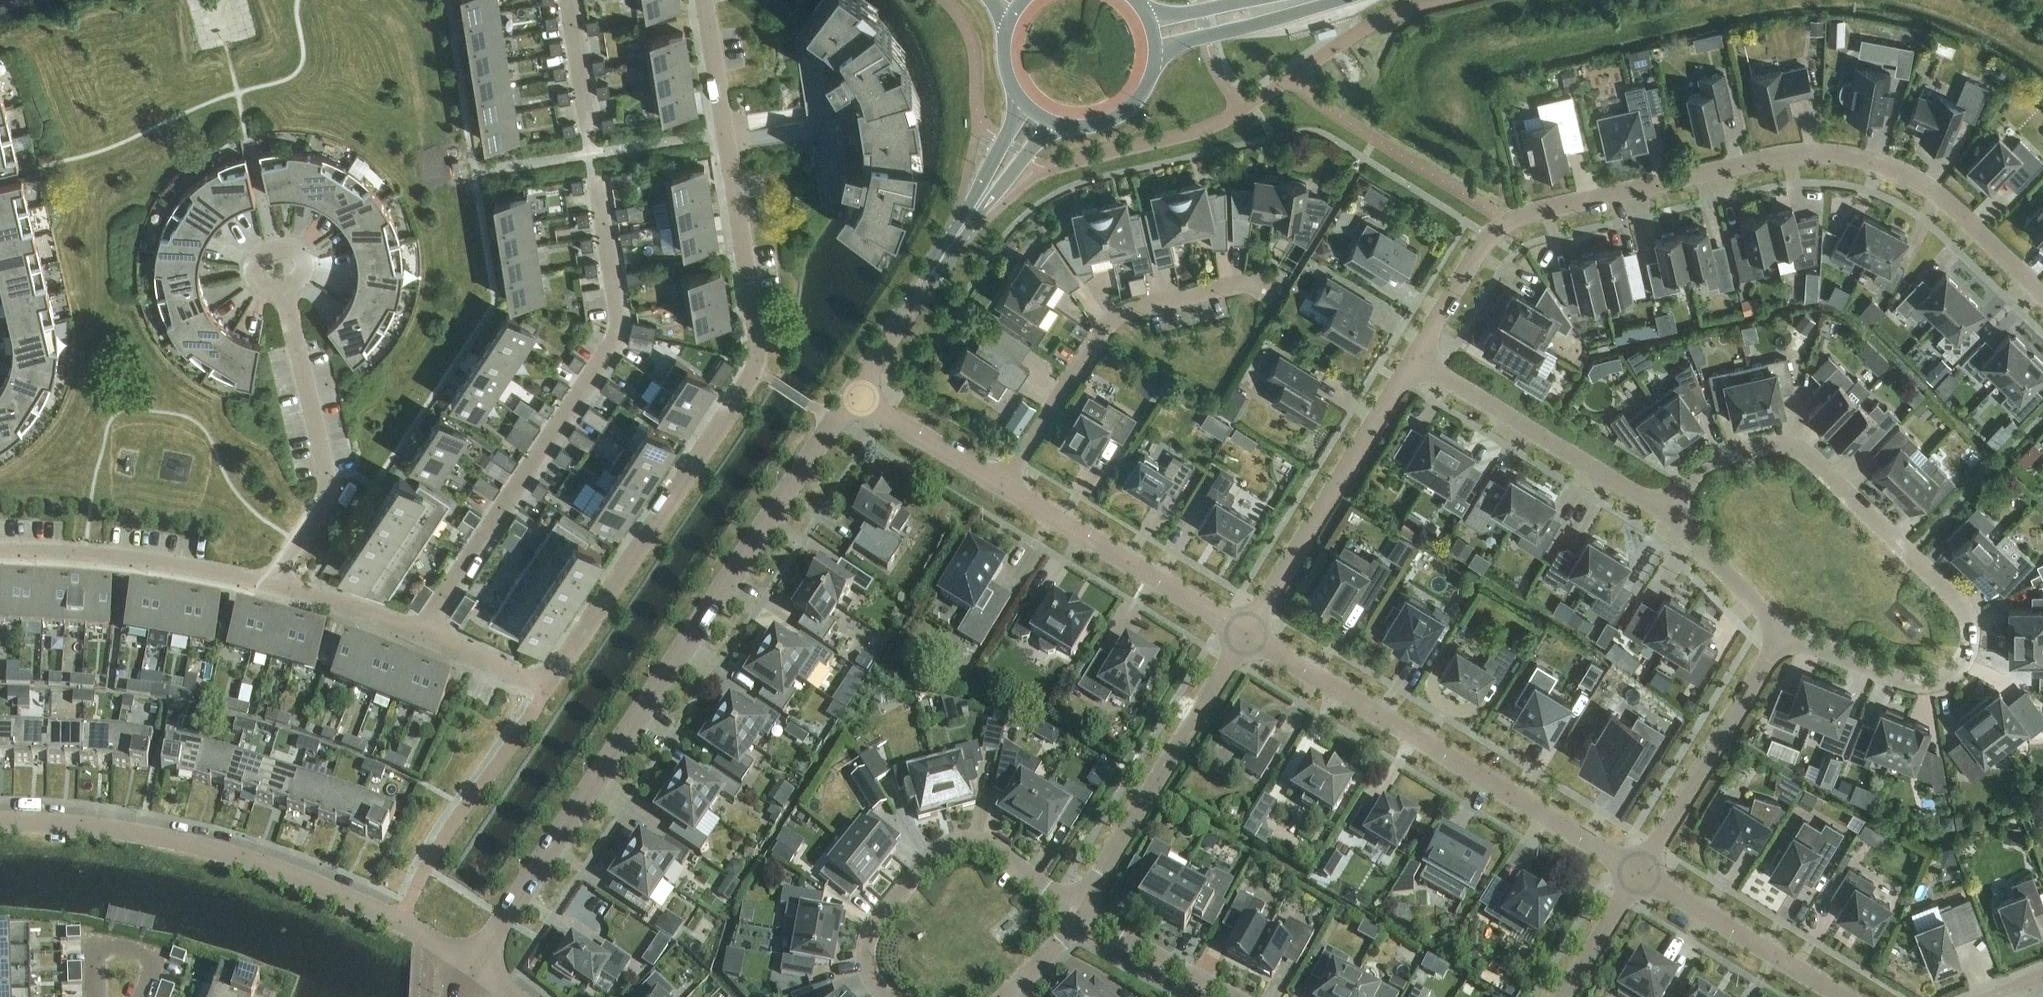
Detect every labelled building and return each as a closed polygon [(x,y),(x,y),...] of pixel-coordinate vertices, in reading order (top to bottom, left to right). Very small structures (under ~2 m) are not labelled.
[(466,17),(498,12),(496,0),(463,0),(466,17)] [(637,12),(679,5),(678,0),(635,0),(637,12)] [(921,101),(900,55),(906,53),(874,13),(879,9),(866,0),(824,0),(810,19),(840,52),(829,58),(840,76),(851,70),(866,127),(864,150),(850,147),(846,168),(862,171),(836,213),(880,245),(882,243),(887,247),(905,200),(911,202),(916,152),(922,152),(914,102),(921,101)] [(466,17),(470,42),(502,37),(498,12),(466,17)] [(545,18),(547,30),(558,28),(557,16),(545,18)] [(586,22),(588,34),(599,32),(598,20),(586,22)] [(1823,35),(1823,20),(1810,20),(1810,35),(1823,35)] [(1844,30),(1844,20),(1828,20),(1828,30),(1844,30)] [(1724,29),(1697,35),(1699,45),(1726,39),(1724,29)] [(641,39),(646,65),(687,58),(683,33),(641,39)] [(470,42),(474,67),(506,62),(502,37),(470,42)] [(549,42),(551,55),(562,53),(560,41),(549,42)] [(1865,56),(1892,61),(1895,46),(1868,41),(1865,56)] [(1628,53),(1632,70),(1652,65),(1648,48),(1628,53)] [(646,65),(649,90),(691,83),(687,58),(646,65)] [(592,61),(594,73),(606,71),(604,59),(592,61)] [(474,67),(478,92),(510,87),(506,62),(474,67)] [(553,67),(555,80),(566,78),(564,65),(553,67)] [(1788,119),(1787,115),(1791,114),(1787,98),(1811,93),(1805,66),(1781,72),(1780,70),(1750,78),(1760,122),(1776,118),(1777,121),(1788,119)] [(1866,122),(1870,122),(1870,121),(1881,123),(1884,106),(1888,107),(1891,91),(1887,91),(1890,74),(1856,67),(1853,82),(1849,81),(1845,82),(1841,85),(1840,88),(1839,92),(1840,96),(1842,100),(1845,102),(1849,103),(1847,117),(1866,120),(1866,122)] [(2003,79),(2007,70),(2002,68),(1998,76),(2003,79)] [(1564,72),(1566,83),(1575,82),(1573,70),(1564,72)] [(1687,96),(1692,118),(1689,118),(1693,134),(1696,134),(1697,136),(1723,130),(1718,111),(1732,108),(1723,73),(1699,79),(1702,93),(1687,96)] [(1920,140),(1946,151),(1961,116),(1974,121),(1988,88),(1966,79),(1956,104),(1938,97),(1935,104),(1919,97),(1909,121),(1925,128),(1920,140)] [(691,83),(649,90),(654,116),(695,109),(691,83)] [(596,86),(598,98),(610,96),(608,84),(596,86)] [(1601,138),(1604,150),(1605,149),(1607,157),(1646,148),(1639,117),(1651,114),(1644,85),(1625,89),(1629,111),(1598,118),(1603,138),(1601,138)] [(478,92),(481,117),(514,112),(510,87),(478,92)] [(557,92),(559,104),(570,103),(568,90),(557,92)] [(1550,170),(1565,166),(1562,151),(1582,147),(1571,97),(1539,104),(1543,124),(1525,128),(1526,132),(1523,133),(1526,149),(1529,148),(1535,173),(1539,172),(1540,176),(1551,173),(1550,170)] [(6,108),(0,110),(0,139),(12,137),(6,108)] [(514,112),(481,117),(486,142),(518,137),(514,112)] [(601,119),(603,131),(615,130),(613,117),(601,119)] [(562,125),(564,137),(575,136),(574,123),(562,125)] [(1989,188),(2002,174),(2007,174),(2020,187),(2042,163),(2042,162),(2020,140),(2012,149),(1999,136),(1968,168),(1971,171),(1968,174),(1977,183),(1980,180),(1989,188)] [(12,137),(0,139),(0,170),(19,165),(12,137)] [(294,196),(298,196),(305,152),(299,151),(294,151),(290,151),(283,151),(277,151),(269,152),(265,153),(259,154),(269,197),(272,196),(277,196),(284,195),(290,195),(294,196)] [(321,204),(324,206),(348,168),(339,164),(332,160),(328,158),(322,156),(316,155),(311,153),(305,152),(298,196),(303,197),(307,198),(311,200),(318,202),(321,204)] [(208,172),(203,176),(229,212),(232,210),(237,207),(242,205),(246,203),(250,202),(256,200),(245,157),(240,158),(234,160),(229,162),(225,163),(221,165),(215,168),(208,172)] [(663,174),(667,199),(708,193),(704,167),(663,174)] [(343,223),(345,225),(381,199),(377,194),(373,190),(369,185),(366,183),(363,179),(358,175),(352,171),(348,168),(324,206),(330,210),(333,212),(337,216),(341,220),(343,223)] [(610,175),(612,187),(624,185),(622,173),(610,175)] [(1253,212),(1273,216),(1274,216),(1280,180),(1281,180),(1282,177),(1264,175),(1264,179),(1254,178),(1252,191),(1231,188),(1233,244),(1248,243),(1253,212)] [(175,205),(172,209),(210,232),(213,228),(214,226),(218,222),(220,220),(224,216),(227,214),(229,212),(203,176),(198,180),(196,182),(191,186),(187,190),(182,195),(179,198),(177,201),(175,205)] [(29,208),(22,179),(0,184),(0,215),(29,208)] [(571,181),(573,193),(584,191),(582,179),(571,181)] [(1274,216),(1273,216),(1273,218),(1296,222),(1293,238),(1294,239),(1307,246),(1332,204),(1324,199),(1304,196),(1306,184),(1281,180),(1280,180),(1274,216)] [(1203,184),(1178,189),(1188,231),(1208,227),(1213,248),(1228,248),(1226,191),(1205,195),(1203,184)] [(1188,231),(1178,189),(1154,195),(1157,209),(1145,212),(1157,267),(1175,263),(1168,236),(1188,231)] [(667,199),(671,224),(712,218),(708,193),(667,199)] [(495,200),(499,226),(531,221),(527,195),(495,200)] [(356,248),(357,251),(400,241),(398,235),(397,230),(395,226),(393,220),(391,216),(387,209),(384,205),(381,199),(345,225),(347,228),(349,231),(351,234),(352,237),(353,240),(354,243),(356,248)] [(1100,207),(1109,249),(1112,261),(1132,256),(1135,272),(1153,268),(1140,213),(1127,216),(1124,202),(1100,207)] [(2027,225),(2027,230),(2033,235),(2038,235),(2042,240),(2042,205),(2025,223),(2027,225)] [(629,218),(627,206),(616,208),(618,220),(629,218)] [(1109,249),(1100,207),(1075,213),(1080,232),(1060,237),(1056,240),(1084,281),(1094,273),(1089,254),(1109,249)] [(35,236),(29,208),(0,215),(0,244),(35,236)] [(157,245),(156,251),(200,259),(200,256),(201,252),(203,247),(204,245),(205,242),(207,238),(208,235),(210,232),(172,209),(170,213),(167,217),(164,224),(162,228),(160,234),(159,239),(157,245)] [(1792,209),(1766,215),(1775,251),(1787,249),(1789,258),(1793,257),(1795,267),(1816,262),(1817,234),(1798,238),(1792,209)] [(590,224),(588,212),(576,214),(578,226),(590,224)] [(1775,251),(1766,215),(1741,220),(1748,250),(1734,253),(1740,279),(1763,274),(1761,264),(1765,263),(1763,254),(1775,251)] [(1857,255),(1868,260),(1885,227),(1864,216),(1851,242),(1840,236),(1829,257),(1850,268),(1857,255)] [(712,218),(671,224),(675,250),(716,243),(712,218)] [(499,226),(503,251),(535,246),(531,221),(499,226)] [(1400,277),(1414,253),(1405,247),(1407,243),(1406,239),(1398,234),(1395,235),(1392,239),(1380,232),(1368,224),(1357,242),(1346,260),(1375,278),(1381,281),(1388,270),(1400,277)] [(1687,233),(1681,234),(1689,272),(1704,268),(1708,287),(1718,285),(1719,290),(1733,286),(1725,251),(1712,254),(1706,228),(1699,230),(1698,226),(1686,229),(1687,233)] [(1885,227),(1868,260),(1879,266),(1872,280),(1893,291),(1904,269),(1893,264),(1907,238),(1903,236),(1905,233),(1891,226),(1890,229),(1885,227)] [(620,233),(622,245),(633,243),(631,231),(620,233)] [(1689,272),(1681,234),(1674,235),(1674,232),(1661,234),(1662,238),(1655,240),(1661,266),(1648,269),(1654,295),(1680,289),(1677,274),(1689,272)] [(42,264),(35,236),(0,244),(0,274),(42,264)] [(580,239),(582,251),(594,249),(592,237),(580,239)] [(358,276),(357,279),(401,286),(402,281),(402,275),(402,270),(402,264),(402,261),(402,258),(401,252),(401,245),(400,241),(357,251),(357,256),(358,259),(358,261),(358,265),(358,268),(358,273),(358,276)] [(1008,278),(1010,279),(1011,278),(1041,299),(1042,298),(1053,281),(1069,291),(1080,283),(1052,243),(1046,247),(1035,263),(1027,258),(1022,266),(1018,263),(1008,278)] [(503,251),(507,276),(539,271),(535,246),(503,251)] [(1621,248),(1595,254),(1605,299),(1629,293),(1630,297),(1645,294),(1637,259),(1624,262),(1621,248)] [(157,292),(157,296),(201,287),(200,285),(200,281),(199,276),(199,272),(199,268),(199,265),(199,263),(200,259),(156,251),(155,257),(155,264),(155,270),(155,273),(155,279),(155,284),(157,292)] [(1605,299),(1595,254),(1593,254),(1592,252),(1582,254),(1583,256),(1570,259),(1572,271),(1570,274),(1553,278),(1556,287),(1571,310),(1582,308),(1581,304),(1605,299)] [(584,264),(586,276),(597,274),(596,262),(584,264)] [(5,302),(48,292),(42,264),(0,274),(0,281),(5,302)] [(626,272),(628,284),(652,280),(650,268),(626,272)] [(539,271),(507,276),(511,302),(543,297),(539,271)] [(679,277),(683,303),(725,296),(721,271),(679,277)] [(1818,283),(1818,273),(1806,272),(1805,283),(1818,283)] [(1926,309),(1937,319),(1964,292),(1945,274),(1927,293),(1917,283),(1895,306),(1906,316),(1909,312),(1916,319),(1926,309)] [(1372,304),(1355,294),(1328,277),(1312,302),(1330,313),(1322,326),(1357,347),(1372,322),(1364,317),(1372,304)] [(1011,278),(1010,279),(996,300),(1006,307),(999,318),(1037,343),(1047,329),(1031,318),(1044,299),(1042,298),(1041,299),(1011,278)] [(349,303),(347,305),(385,328),(388,323),(390,319),(393,313),(395,307),(397,301),(399,297),(400,292),(401,286),(357,279),(357,283),(356,287),(354,290),(353,293),(352,296),(351,298),(349,303)] [(174,334),(176,338),(212,312),(210,309),(209,307),(207,303),(205,301),(205,299),(203,294),(202,290),(201,287),(157,296),(159,301),(161,307),(163,313),(165,319),(168,325),(170,329),(174,334)] [(1507,308),(1499,320),(1543,347),(1555,327),(1565,333),(1571,323),(1550,289),(1549,290),(1539,307),(1516,293),(1514,296),(1512,296),(1506,306),(1507,308)] [(5,302),(12,330),(55,321),(48,292),(5,302)] [(1964,292),(1937,319),(1947,330),(1937,340),(1945,348),(1942,351),(1952,361),(1974,338),(1964,329),(1982,310),(1964,292)] [(725,296),(683,303),(687,329),(729,322),(725,296)] [(1741,301),(1743,313),(1760,310),(1757,297),(1741,301)] [(385,328),(347,305),(345,309),(343,312),(339,316),(335,320),(333,322),(327,326),(353,362),(357,359),(361,356),(364,353),(370,348),(374,343),(378,338),(382,333),(385,328)] [(204,366),(209,369),(233,332),(227,328),(223,325),(221,323),(217,318),(214,315),(212,312),(176,338),(180,343),(183,347),(186,350),(191,355),(194,358),(199,362),(204,366)] [(508,314),(493,336),(520,354),(539,326),(524,316),(520,322),(508,314)] [(1805,334),(1815,321),(1805,314),(1795,327),(1805,334)] [(1543,347),(1499,320),(1492,332),(1490,332),(1484,343),(1485,345),(1483,348),(1488,351),(1488,353),(1498,360),(1501,358),(1508,363),(1508,366),(1519,372),(1521,371),(1527,374),(1520,385),(1541,398),(1552,380),(1531,368),(1543,347)] [(13,356),(12,358),(56,366),(57,361),(57,355),(58,350),(58,344),(57,338),(57,331),(56,325),(55,321),(12,330),(13,336),(13,341),(13,345),(13,348),(13,353),(13,356)] [(633,322),(630,334),(654,339),(656,327),(633,322)] [(987,336),(996,341),(1005,327),(997,322),(987,336)] [(1648,327),(1622,333),(1624,341),(1650,335),(1648,327)] [(233,332),(209,369),(216,373),(220,375),(226,378),(231,380),(237,382),(241,383),(247,384),(253,385),(260,342),(258,341),(252,340),(248,339),(245,338),(243,337),(239,335),(233,332)] [(654,339),(630,334),(628,346),(651,351),(654,339)] [(1990,371),(2000,381),(2027,353),(2024,350),(2025,346),(2016,337),(2011,338),(2008,335),(1990,354),(1980,345),(1962,364),(1979,381),(1990,371)] [(493,336),(480,357),(506,375),(520,354),(493,336)] [(969,378),(998,398),(1007,384),(1016,391),(1030,371),(984,340),(977,351),(967,345),(952,367),(953,367),(949,373),(965,384),(969,378)] [(1816,364),(1818,353),(1812,351),(1809,362),(1816,364)] [(1891,363),(1879,352),(1869,363),(1880,373),(1891,363)] [(2000,381),(2011,391),(2001,401),(2018,419),(2037,400),(2027,390),(2042,374),(2042,369),(2042,368),(2042,366),(2042,363),(2034,354),(2030,356),(2027,353),(2000,381)] [(568,365),(578,372),(585,361),(575,355),(568,365)] [(1282,412),(1294,419),(1296,415),(1311,424),(1326,399),(1311,390),(1318,379),(1280,356),(1267,377),(1282,386),(1272,401),(1284,408),(1282,412)] [(1619,356),(1604,360),(1606,371),(1621,367),(1619,356)] [(1857,401),(1869,389),(1858,379),(1855,382),(1828,356),(1811,374),(1820,383),(1817,386),(1827,395),(1809,414),(1827,432),(1857,401)] [(480,357),(466,378),(493,396),(506,375),(480,357)] [(1786,357),(1747,366),(1759,417),(1769,415),(1772,418),(1781,416),(1782,412),(1784,412),(1779,387),(1792,384),(1786,357)] [(4,381),(2,385),(40,408),(43,404),(46,399),(48,393),(51,387),(53,381),(54,375),(55,370),(56,366),(12,358),(11,363),(11,366),(10,368),(9,372),(6,378),(4,381)] [(679,362),(664,384),(700,408),(715,386),(679,362)] [(1680,381),(1653,400),(1682,439),(1684,437),(1687,440),(1700,430),(1698,427),(1702,424),(1691,409),(1697,404),(1692,397),(1702,391),(1690,362),(1675,373),(1680,381)] [(1759,417),(1747,366),(1709,375),(1714,401),(1728,398),(1734,423),(1735,423),(1739,426),(1748,424),(1749,420),(1759,417)] [(1924,376),(1934,386),(1943,376),(1933,367),(1924,376)] [(1959,382),(1948,372),(1943,377),(1954,388),(1959,382)] [(493,396),(466,378),(451,399),(478,417),(493,396)] [(552,390),(562,396),(568,386),(559,379),(552,390)] [(600,390),(620,403),(627,393),(607,379),(600,390)] [(700,408),(664,384),(646,409),(663,420),(665,416),(686,430),(700,408)] [(9,441),(13,438),(17,435),(21,431),(26,427),(30,422),(33,418),(38,412),(40,408),(2,385),(0,388),(0,428),(9,441)] [(1224,399),(1239,408),(1246,397),(1230,388),(1224,399)] [(1022,398),(1005,425),(1018,434),(1036,407),(1022,398)] [(1062,448),(1073,455),(1075,451),(1087,459),(1098,441),(1102,444),(1109,433),(1121,440),(1134,419),(1122,411),(1118,418),(1105,410),(1106,409),(1104,405),(1093,399),(1088,398),(1061,443),(1064,445),(1062,448)] [(1218,410),(1233,419),(1239,408),(1224,399),(1218,410)] [(538,410),(548,417),(554,407),(545,400),(538,410)] [(1682,439),(1653,400),(1627,419),(1622,412),(1610,421),(1627,445),(1640,436),(1647,446),(1653,442),(1664,457),(1676,448),(1674,445),(1682,439)] [(1857,401),(1827,432),(1846,451),(1865,432),(1874,441),(1898,417),(1887,406),(1884,410),(1876,403),(1868,411),(1857,401)] [(1922,420),(1932,411),(1923,402),(1914,412),(1922,420)] [(582,417),(602,430),(609,420),(589,406),(582,417)] [(513,424),(534,438),(540,427),(520,414),(513,424)] [(440,416),(425,438),(452,456),(467,434),(440,416)] [(2011,433),(2018,426),(2011,420),(2005,426),(2011,433)] [(1220,440),(1227,429),(1218,424),(1211,435),(1220,440)] [(568,438),(588,451),(595,441),(575,427),(568,438)] [(1406,464),(1428,478),(1453,437),(1441,430),(1439,434),(1428,427),(1422,437),(1417,438),(1407,432),(1393,454),(1407,463),(1406,464)] [(1872,476),(1890,494),(1918,465),(1908,455),(1918,445),(1899,427),(1879,449),(1889,458),(1872,476)] [(5,444),(9,441),(0,428),(0,447),(5,444)] [(1240,443),(1246,434),(1236,428),(1230,437),(1240,443)] [(624,446),(632,451),(633,451),(660,468),(674,447),(647,429),(638,443),(630,437),(624,446)] [(1453,437),(1428,478),(1450,491),(1451,490),(1464,498),(1478,475),(1468,469),(1467,464),(1473,454),(1462,448),(1464,444),(1453,437)] [(452,456),(425,438),(411,460),(438,478),(452,456)] [(483,445),(495,452),(498,447),(487,439),(483,445)] [(491,457),(512,471),(518,461),(498,447),(495,452),(491,457)] [(554,459),(566,467),(573,456),(561,448),(554,459)] [(633,451),(632,451),(619,472),(646,489),(660,468),(633,451)] [(1156,467),(1158,463),(1145,455),(1143,458),(1139,456),(1124,481),(1156,501),(1167,483),(1179,490),(1193,467),(1181,460),(1178,465),(1170,460),(1163,471),(1156,467)] [(1918,465),(1890,494),(1909,512),(1926,495),(1936,504),(1956,484),(1937,466),(1929,475),(1918,465)] [(1234,496),(1226,491),(1233,478),(1220,470),(1205,494),(1215,500),(1199,526),(1235,548),(1252,521),(1228,507),(1234,496)] [(619,472),(605,493),(632,510),(646,489),(619,472)] [(473,485),(493,498),(500,488),(480,474),(473,485)] [(1512,522),(1513,522),(1533,490),(1530,488),(1532,485),(1518,476),(1515,480),(1511,477),(1500,495),(1496,496),(1483,488),(1463,520),(1481,530),(1492,528),(1496,521),(1508,528),(1512,522)] [(354,576),(350,589),(349,589),(386,602),(451,504),(419,483),(416,488),(399,477),(340,567),(354,576)] [(532,492),(541,499),(548,488),(539,482),(532,492)] [(605,493),(596,486),(581,508),(618,532),(632,510),(605,493)] [(908,519),(885,504),(889,499),(873,488),(869,494),(868,493),(853,515),(868,525),(853,547),(887,569),(903,546),(886,535),(889,530),(897,535),(908,519)] [(1533,490),(1513,522),(1524,529),(1516,542),(1539,556),(1552,536),(1540,528),(1555,504),(1550,501),(1552,497),(1538,488),(1535,492),(1533,490)] [(462,518),(475,526),(482,516),(470,507),(462,518)] [(1952,553),(1970,571),(1996,544),(1996,543),(1985,532),(1993,523),(1977,507),(1959,527),(1968,536),(1952,553)] [(1421,519),(1409,512),(1404,521),(1416,528),(1421,519)] [(508,527),(521,535),(528,525),(515,517),(508,527)] [(488,624),(522,640),(526,635),(542,646),(601,556),(585,546),(589,540),(557,519),(488,624)] [(1389,550),(1405,560),(1415,544),(1398,534),(1389,550)] [(1996,544),(1970,571),(1989,589),(1999,578),(2009,588),(2034,562),(2005,534),(1996,543),(1996,544)] [(1450,549),(1465,559),(1473,546),(1459,536),(1450,549)] [(1573,581),(1585,588),(1608,550),(1604,548),(1603,544),(1596,539),(1591,540),(1588,538),(1577,557),(1573,558),(1559,549),(1542,576),(1555,584),(1559,583),(1568,589),(1573,581)] [(959,634),(980,647),(1010,598),(990,586),(1002,566),(970,546),(940,595),(971,614),(959,634)] [(1371,595),(1388,567),(1374,559),(1371,563),(1344,547),(1339,555),(1336,553),(1311,594),(1314,596),(1315,600),(1322,604),(1325,603),(1329,605),(1329,604),(1343,612),(1358,587),(1371,595)] [(1608,550),(1585,588),(1596,595),(1590,606),(1615,621),(1629,597),(1614,588),(1629,563),(1625,561),(1624,557),(1617,552),(1613,553),(1608,550)] [(820,565),(806,586),(806,587),(837,607),(836,608),(838,609),(853,588),(865,596),(873,584),(841,563),(834,574),(820,565)] [(408,605),(418,611),(434,588),(423,581),(408,605)] [(806,587),(806,586),(805,585),(795,599),(799,602),(794,610),(805,617),(798,628),(823,645),(836,625),(828,620),(836,608),(837,607),(806,587)] [(21,624),(43,626),(45,587),(23,586),(21,624)] [(43,626),(64,627),(66,589),(45,587),(43,626)] [(64,627),(86,628),(88,590),(66,589),(64,627)] [(88,590),(86,628),(108,630),(111,591),(88,590)] [(450,616),(460,623),(476,600),(465,593),(450,616)] [(1390,622),(1383,634),(1420,656),(1431,638),(1434,640),(1449,616),(1435,608),(1432,613),(1422,606),(1425,601),(1411,593),(1408,598),(1406,597),(1399,608),(1393,605),(1385,619),(1390,622)] [(126,632),(148,636),(155,598),(132,594),(126,632)] [(2010,635),(2042,635),(2042,596),(2038,596),(2038,609),(2009,609),(2010,635)] [(1012,635),(1021,641),(1028,640),(1032,634),(1042,640),(1039,644),(1041,650),(1048,655),(1054,653),(1056,649),(1071,657),(1093,621),(1090,619),(1089,616),(1084,612),(1080,613),(1053,597),(1047,606),(1034,599),(1012,635)] [(1650,638),(1666,648),(1688,613),(1683,610),(1685,606),(1671,597),(1669,601),(1664,599),(1652,619),(1635,609),(1622,631),(1646,645),(1650,638)] [(148,636),(169,639),(176,602),(155,598),(148,636)] [(169,639),(191,643),(197,605),(176,602),(169,639)] [(197,605),(191,643),(213,647),(219,609),(197,605)] [(229,650),(251,656),(261,619),(239,613),(229,650)] [(1688,613),(1666,648),(1682,658),(1675,670),(1697,683),(1712,658),(1697,649),(1707,633),(1710,635),(1716,624),(1702,616),(1699,620),(1688,613)] [(1600,638),(1611,642),(1618,622),(1607,618),(1600,638)] [(251,656),(272,662),(282,625),(261,619),(251,656)] [(1591,626),(1581,620),(1577,626),(1588,633),(1591,626)] [(272,662),(292,667),(302,630),(282,625),(272,662)] [(317,664),(327,668),(334,645),(323,641),(324,636),(302,630),(292,667),(314,673),(317,664)] [(761,655),(796,679),(806,686),(819,666),(826,671),(834,658),(800,636),(793,647),(774,635),(761,655)] [(2010,635),(2010,641),(2006,642),(2006,656),(2010,656),(2010,662),(2039,662),(2039,675),(2042,675),(2042,635),(2010,635)] [(1613,640),(1604,652),(1629,672),(1639,661),(1613,640)] [(1126,641),(1113,663),(1100,655),(1079,689),(1100,702),(1108,689),(1129,702),(1137,689),(1139,689),(1141,690),(1143,690),(1145,689),(1147,688),(1148,688),(1149,686),(1150,685),(1150,683),(1150,682),(1150,680),(1150,678),(1149,677),(1148,675),(1146,674),(1155,659),(1126,641)] [(1453,685),(1455,682),(1477,695),(1489,676),(1498,681),(1515,652),(1497,641),(1482,665),(1456,649),(1441,674),(1445,676),(1443,679),(1453,685)] [(333,680),(354,688),(368,652),(347,644),(345,649),(334,645),(327,668),(337,671),(333,680)] [(354,688),(374,696),(388,660),(368,652),(354,688)] [(854,667),(865,674),(874,661),(863,654),(854,667)] [(796,679),(761,655),(747,676),(765,688),(758,699),(782,715),(796,696),(788,691),(796,679)] [(374,696),(395,704),(409,668),(388,660),(374,696)] [(1515,672),(1521,663),(1517,660),(1510,669),(1515,672)] [(1578,681),(1590,688),(1603,667),(1591,660),(1578,681)] [(7,663),(6,673),(19,673),(19,664),(7,663)] [(1521,704),(1513,717),(1548,739),(1557,724),(1553,722),(1556,717),(1560,720),(1570,703),(1543,687),(1549,672),(1552,674),(1552,673),(1536,663),(1514,700),(1521,704)] [(395,704),(415,712),(429,676),(409,668),(395,704)] [(865,678),(853,670),(848,678),(860,686),(865,678)] [(6,684),(18,684),(19,673),(6,673),(6,684)] [(19,673),(18,684),(30,685),(31,674),(19,673)] [(50,674),(49,685),(61,686),(62,675),(50,674)] [(1799,715),(1813,720),(1827,684),(1803,675),(1793,699),(1778,694),(1767,720),(1792,730),(1799,715)] [(70,687),(82,688),(83,677),(71,676),(70,687)] [(429,676),(415,712),(436,720),(450,684),(429,676)] [(83,677),(82,688),(94,689),(95,678),(83,677)] [(126,693),(138,695),(140,684),(128,681),(126,693)] [(140,684),(138,695),(150,697),(152,686),(140,684)] [(1827,684),(1813,720),(1826,726),(1819,744),(1842,753),(1854,724),(1841,719),(1851,694),(1827,684)] [(169,700),(181,702),(183,691),(171,688),(169,700)] [(873,693),(874,702),(881,706),(889,702),(889,693),(881,688),(873,693)] [(8,700),(19,701),(19,690),(8,690),(8,700)] [(19,690),(19,701),(29,701),(30,690),(19,690)] [(183,691),(181,702),(192,705),(195,693),(183,691)] [(1975,705),(2005,744),(2031,724),(2035,730),(2042,724),(2042,715),(2026,693),(2009,707),(1998,692),(1992,697),(1990,696),(1992,694),(1992,693),(1975,705)] [(73,703),(83,704),(84,694),(74,693),(73,703)] [(84,694),(83,704),(94,705),(95,695),(84,694)] [(1689,709),(1694,702),(1686,697),(1681,704),(1689,709)] [(122,708),(132,710),(134,700),(124,698),(122,708)] [(968,705),(941,699),(949,727),(965,722),(962,712),(969,711),(968,705)] [(224,711),(235,714),(238,703),(226,700),(224,711)] [(730,702),(716,723),(752,746),(765,727),(772,731),(780,720),(756,703),(748,714),(730,702)] [(238,703),(235,714),(247,716),(250,706),(238,703)] [(2005,744),(1975,705),(1959,718),(1960,719),(1962,717),(1964,719),(1957,724),(1968,739),(1951,752),(1972,779),(1985,769),(1980,763),(2005,744)] [(1874,752),(1891,759),(1906,721),(1902,719),(1903,715),(1886,708),(1885,712),(1881,710),(1871,735),(1859,730),(1848,757),(1868,765),(1874,752)] [(1241,767),(1260,779),(1279,748),(1269,742),(1275,732),(1239,710),(1220,741),(1248,757),(1241,767)] [(265,722),(276,725),(280,714),(268,711),(265,722)] [(170,712),(166,730),(178,732),(184,715),(170,712)] [(991,724),(988,723),(983,751),(999,754),(1003,729),(1004,726),(1006,715),(993,713),(991,724)] [(1579,758),(1611,777),(1623,758),(1641,769),(1664,732),(1644,720),(1638,730),(1611,713),(1595,739),(1592,737),(1579,758)] [(280,714),(276,725),(288,729),(291,718),(280,714)] [(1016,732),(1019,718),(1006,715),(1004,726),(1003,729),(1016,732)] [(233,730),(244,733),(247,722),(236,719),(233,730)] [(1906,721),(1891,759),(1905,765),(1903,769),(1933,781),(1935,790),(1947,788),(1942,759),(1929,762),(1918,757),(1929,728),(1915,722),(1914,724),(1906,721)] [(247,722),(244,733),(254,736),(257,725),(247,722)] [(752,746),(716,723),(702,743),(721,756),(714,767),(741,785),(754,765),(744,758),(752,746)] [(15,759),(16,727),(0,726),(0,762),(0,758),(15,759)] [(790,726),(785,734),(791,739),(797,730),(790,726)] [(33,760),(48,760),(49,728),(16,727),(15,759),(15,762),(33,763),(33,760)] [(66,761),(80,762),(82,730),(49,728),(48,760),(47,764),(66,765),(66,761)] [(321,739),(333,744),(337,733),(325,729),(321,739)] [(99,763),(113,763),(118,731),(82,730),(80,762),(80,765),(98,766),(99,763)] [(118,731),(113,763),(113,767),(131,770),(132,766),(148,769),(153,738),(118,731)] [(341,747),(353,751),(357,741),(345,736),(341,747)] [(297,748),(307,752),(310,742),(300,738),(297,748)] [(177,778),(194,781),(203,746),(167,740),(162,772),(178,774),(177,778)] [(357,741),(353,751),(364,756),(368,745),(357,741)] [(310,742),(307,752),(317,756),(320,745),(310,742)] [(959,765),(935,771),(947,813),(975,806),(971,791),(974,790),(975,789),(976,788),(977,787),(977,786),(977,785),(973,772),(978,772),(976,767),(982,765),(977,745),(956,751),(959,765)] [(1018,824),(1023,827),(1044,792),(1030,784),(1040,767),(1005,745),(997,784),(1011,793),(999,813),(1004,816),(1003,821),(1014,827),(1018,824)] [(1793,762),(1798,749),(1789,745),(1783,758),(1793,762)] [(212,783),(226,787),(235,757),(203,746),(194,781),(211,786),(212,783)] [(860,760),(875,783),(889,775),(874,751),(860,760)] [(381,762),(392,767),(397,757),(386,752),(381,762)] [(1091,781),(1107,787),(1117,763),(1101,756),(1091,781)] [(1837,772),(1841,761),(1827,756),(1823,766),(1837,772)] [(243,793),(257,797),(267,767),(235,757),(226,787),(224,791),(242,796),(243,793)] [(397,757),(392,767),(403,772),(408,762),(397,757)] [(1305,797),(1300,805),(1315,813),(1319,806),(1332,814),(1351,783),(1338,775),(1340,771),(1326,762),(1323,767),(1310,758),(1291,789),(1305,797)] [(361,772),(371,776),(376,766),(366,761),(361,772)] [(376,766),(371,776),(381,780),(386,770),(376,766)] [(274,803),(288,807),(298,776),(267,767),(257,797),(256,801),(273,806),(274,803)] [(910,807),(912,807),(914,806),(918,821),(947,813),(935,771),(912,777),(909,768),(893,772),(899,792),(903,791),(907,804),(907,805),(908,806),(909,806),(910,807)] [(685,769),(671,790),(707,814),(720,794),(734,803),(742,792),(711,771),(704,782),(685,769)] [(886,804),(865,770),(852,779),(872,813),(886,804)] [(306,813),(319,817),(329,786),(298,776),(288,807),(287,811),(304,816),(306,813)] [(1847,792),(1852,781),(1841,777),(1837,787),(1847,792)] [(1790,780),(1781,795),(1792,801),(1801,786),(1790,780)] [(1857,780),(1853,797),(1874,802),(1878,785),(1857,780)] [(1064,793),(1050,784),(1044,792),(1023,827),(1028,830),(1027,835),(1038,842),(1042,839),(1047,842),(1062,817),(1074,825),(1091,797),(1069,784),(1064,793)] [(337,823),(351,827),(363,797),(329,786),(319,817),(318,821),(336,826),(337,823)] [(707,814),(671,790),(657,811),(676,823),(669,834),(700,855),(708,843),(694,833),(707,814)] [(1808,809),(1815,798),(1804,791),(1798,802),(1808,809)] [(1754,795),(1750,807),(1725,800),(1720,819),(1722,820),(1711,838),(1733,851),(1742,837),(1755,844),(1781,803),(1754,795)] [(363,797),(351,827),(350,830),(366,838),(368,835),(382,842),(396,813),(363,797)] [(1413,815),(1415,812),(1404,805),(1402,809),(1398,806),(1395,811),(1383,804),(1374,819),(1362,812),(1350,832),(1362,840),(1365,835),(1396,853),(1417,818),(1413,815)] [(2042,808),(2030,812),(2036,826),(2042,823),(2042,812),(2042,808)] [(870,814),(845,845),(879,872),(881,870),(885,871),(892,863),(890,858),(895,852),(886,844),(895,834),(870,814)] [(1243,832),(1256,841),(1266,823),(1253,815),(1243,832)] [(1954,828),(1952,815),(1939,817),(1941,830),(1954,828)] [(1964,827),(1961,815),(1954,816),(1957,828),(1964,827)] [(1776,864),(1770,873),(1794,888),(1800,878),(1811,884),(1833,848),(1842,832),(1826,822),(1821,830),(1804,819),(1794,835),(1793,835),(1783,852),(1779,849),(1771,861),(1776,864)] [(1874,828),(1865,823),(1858,834),(1867,839),(1874,828)] [(2017,843),(2019,828),(2006,826),(2004,841),(2017,843)] [(1419,881),(1461,905),(1469,890),(1473,893),(1490,863),(1456,844),(1456,845),(1440,836),(1424,865),(1427,867),(1419,881)] [(640,838),(626,858),(662,882),(675,862),(682,867),(690,855),(666,839),(658,850),(640,838)] [(772,855),(789,866),(798,853),(781,841),(772,855)] [(1138,907),(1161,919),(1184,877),(1162,865),(1169,851),(1154,843),(1142,865),(1135,861),(1124,882),(1132,886),(1134,882),(1147,889),(1138,907)] [(879,872),(845,845),(820,876),(845,895),(853,885),(863,892),(868,886),(873,887),(879,879),(877,874),(879,872)] [(1937,852),(1942,865),(1956,860),(1951,847),(1937,852)] [(1843,867),(1850,856),(1839,849),(1832,860),(1843,867)] [(1328,852),(1315,873),(1330,882),(1343,861),(1328,852)] [(662,882),(626,858),(612,879),(631,891),(623,902),(648,918),(656,907),(648,902),(662,882)] [(725,873),(735,880),(743,869),(732,862),(725,873)] [(1410,864),(1391,895),(1412,895),(1412,881),(1420,869),(1410,864)] [(1890,906),(1869,893),(1874,884),(1849,868),(1832,897),(1843,904),(1837,914),(1849,921),(1847,925),(1857,931),(1859,927),(1872,935),(1874,932),(1877,933),(1885,920),(1882,919),(1890,906)] [(1184,877),(1161,919),(1184,931),(1191,917),(1212,928),(1225,905),(1221,903),(1232,882),(1216,874),(1208,876),(1203,887),(1184,877)] [(2001,907),(1992,911),(1997,925),(2007,922),(2014,941),(2040,931),(2032,909),(2042,904),(2032,876),(2011,884),(2016,896),(1999,902),(2001,907)] [(1557,905),(1544,898),(1545,896),(1536,890),(1535,892),(1522,884),(1516,895),(1502,886),(1485,915),(1520,936),(1524,929),(1537,937),(1557,905)] [(799,921),(796,934),(837,942),(839,926),(842,926),(844,916),(816,911),(819,895),(783,889),(780,905),(787,906),(785,918),(799,921)] [(1226,954),(1249,966),(1268,931),(1256,925),(1265,908),(1240,894),(1227,919),(1241,926),(1226,954)] [(1917,929),(1921,941),(1910,951),(1924,960),(1928,958),(1933,972),(1960,962),(1950,935),(1961,931),(1952,906),(1940,911),(1943,919),(1917,929)] [(1333,918),(1344,924),(1348,915),(1337,909),(1333,918)] [(656,931),(671,940),(679,927),(665,918),(656,931)] [(1268,931),(1249,966),(1271,979),(1286,951),(1300,959),(1314,934),(1289,921),(1280,938),(1268,931)] [(80,931),(66,932),(67,942),(81,941),(80,931)] [(0,933),(0,956),(30,955),(30,933),(0,933)] [(837,942),(796,934),(792,959),(783,958),(780,974),(808,979),(810,967),(814,964),(832,967),(837,942)] [(671,943),(659,935),(656,940),(668,947),(671,943)] [(559,965),(555,971),(572,982),(576,976),(593,988),(602,974),(617,983),(631,962),(608,947),(600,959),(572,940),(556,964),(559,965)] [(727,971),(745,973),(747,949),(729,948),(727,971)] [(1356,978),(1343,971),(1349,961),(1327,949),(1314,972),(1326,978),(1316,996),(1346,996),(1356,978)] [(174,952),(170,961),(183,967),(187,957),(174,952)] [(1618,996),(1620,996),(1663,996),(1676,976),(1640,954),(1632,967),(1627,964),(1619,977),(1625,980),(1619,990),(1621,991),(1618,996)] [(31,977),(30,955),(0,956),(0,978),(31,977)] [(1420,969),(1430,974),(1437,962),(1428,956),(1420,969)] [(67,966),(68,976),(82,975),(81,965),(67,966)] [(214,990),(232,996),(254,996),(259,983),(221,969),(214,990)] [(82,975),(68,976),(68,986),(82,985),(82,975)] [(673,994),(655,976),(636,995),(638,996),(670,996),(673,994)] [(31,977),(0,978),(0,996),(32,996),(31,977)] [(1346,996),(1398,996),(1381,986),(1379,990),(1356,978),(1346,996)] [(1085,990),(1076,981),(1074,983),(1069,983),(1062,991),(1062,995),(1059,996),(1109,996),(1094,981),(1085,990)] [(162,984),(158,993),(168,996),(172,996),(175,989),(162,984)] [(825,986),(810,991),(793,996),(792,996),(830,996),(825,986)] [(1431,994),(1416,987),(1411,996),(1429,996),(1431,994)] [(1697,988),(1691,996),(1712,996),(1697,988)]
